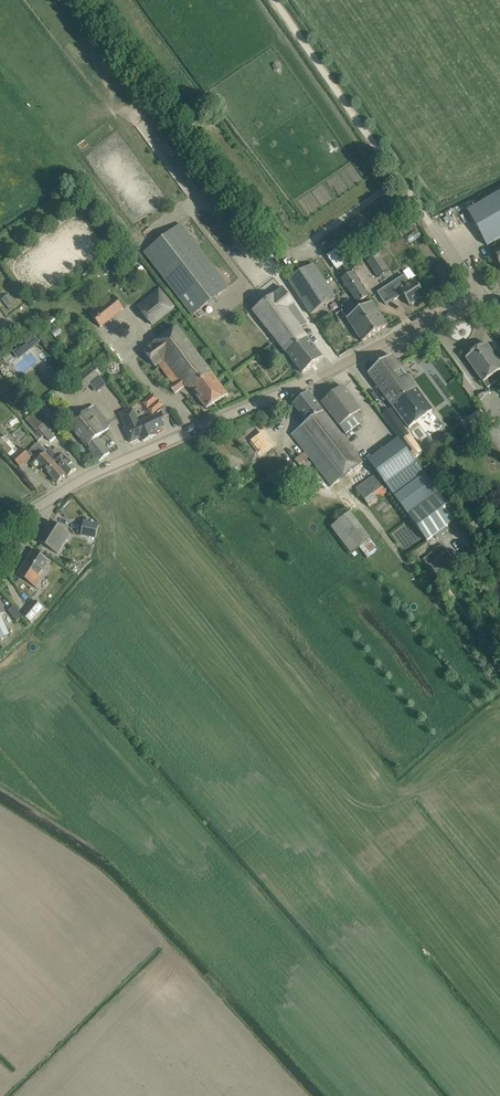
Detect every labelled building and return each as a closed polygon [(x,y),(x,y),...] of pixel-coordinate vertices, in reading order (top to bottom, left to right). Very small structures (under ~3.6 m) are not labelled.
[(487,246),(497,240),(499,239),(499,194),(478,206),(468,211),(487,246)] [(144,252),(193,316),(230,287),(181,223),(144,252)] [(361,229),(350,237),(360,250),(371,243),(361,229)] [(284,234),(280,236),(287,247),(291,245),(284,234)] [(378,252),(366,260),(377,276),(388,268),(378,252)] [(352,272),(353,272),(348,263),(344,266),(339,257),(332,261),(342,279),(358,303),(368,297),(352,272)] [(305,306),(311,315),(336,299),(330,290),(315,265),(289,281),(305,306)] [(404,276),(385,288),(393,301),(403,295),(410,306),(412,304),(413,305),(417,302),(416,301),(425,296),(415,281),(410,285),(404,276)] [(309,322),(282,289),(281,288),(252,312),(281,346),(283,349),(284,349),(302,373),(323,357),(316,349),(301,329),(309,322)] [(341,310),(356,333),(362,343),(388,326),(382,317),(372,302),(353,315),(347,306),(341,310)] [(144,351),(156,368),(165,362),(180,382),(171,388),(175,394),(184,386),(192,389),(207,409),(228,395),(222,386),(178,326),(144,351)] [(36,337),(27,343),(32,348),(40,342),(36,337)] [(487,388),(499,378),(499,363),(486,343),(466,358),(487,388)] [(370,372),(368,374),(409,429),(424,417),(433,411),(399,366),(392,356),(376,368),(377,370),(372,374),(370,372)] [(75,382),(83,391),(101,376),(94,367),(75,382)] [(355,416),(362,411),(343,386),(321,402),(347,435),(361,424),(355,416)] [(291,435),(298,443),(331,488),(362,464),(316,402),(310,393),(294,405),(307,423),(291,435)] [(154,394),(142,404),(148,410),(158,401),(159,400),(154,394)] [(163,408),(158,401),(148,410),(152,415),(163,408)] [(109,428),(108,427),(110,425),(103,417),(94,406),(83,415),(83,414),(70,425),(100,462),(110,454),(97,438),(109,428)] [(124,429),(131,442),(142,438),(143,442),(153,438),(151,432),(166,425),(161,412),(140,420),(134,407),(119,413),(126,428),(124,429)] [(33,417),(27,422),(35,431),(38,428),(50,442),(57,436),(36,413),(36,414),(33,417)] [(396,418),(388,424),(401,441),(409,435),(396,418)] [(270,434),(261,440),(268,451),(277,445),(270,434)] [(38,443),(27,453),(23,448),(19,450),(6,435),(2,439),(0,436),(0,446),(20,468),(32,457),(49,475),(57,483),(66,474),(47,452),(38,443)] [(369,462),(426,542),(457,520),(397,440),(369,462)] [(51,448),(47,452),(66,474),(68,476),(76,469),(58,448),(54,451),(51,448)] [(356,489),(368,506),(385,494),(373,477),(356,489)] [(350,512),(331,527),(333,530),(349,550),(352,554),(360,547),(369,558),(380,549),(350,512)] [(38,542),(48,547),(58,554),(70,534),(51,522),(38,542)] [(81,536),(96,539),(99,525),(84,522),(81,536)] [(40,577),(49,561),(43,556),(34,550),(18,574),(27,581),(36,588),(42,579),(40,577)] [(10,635),(1,616),(6,614),(5,611),(1,601),(0,601),(0,639),(10,635)] [(24,616),(32,623),(44,608),(36,601),(24,616)] [(9,610),(18,621),(23,616),(14,606),(9,610)]
